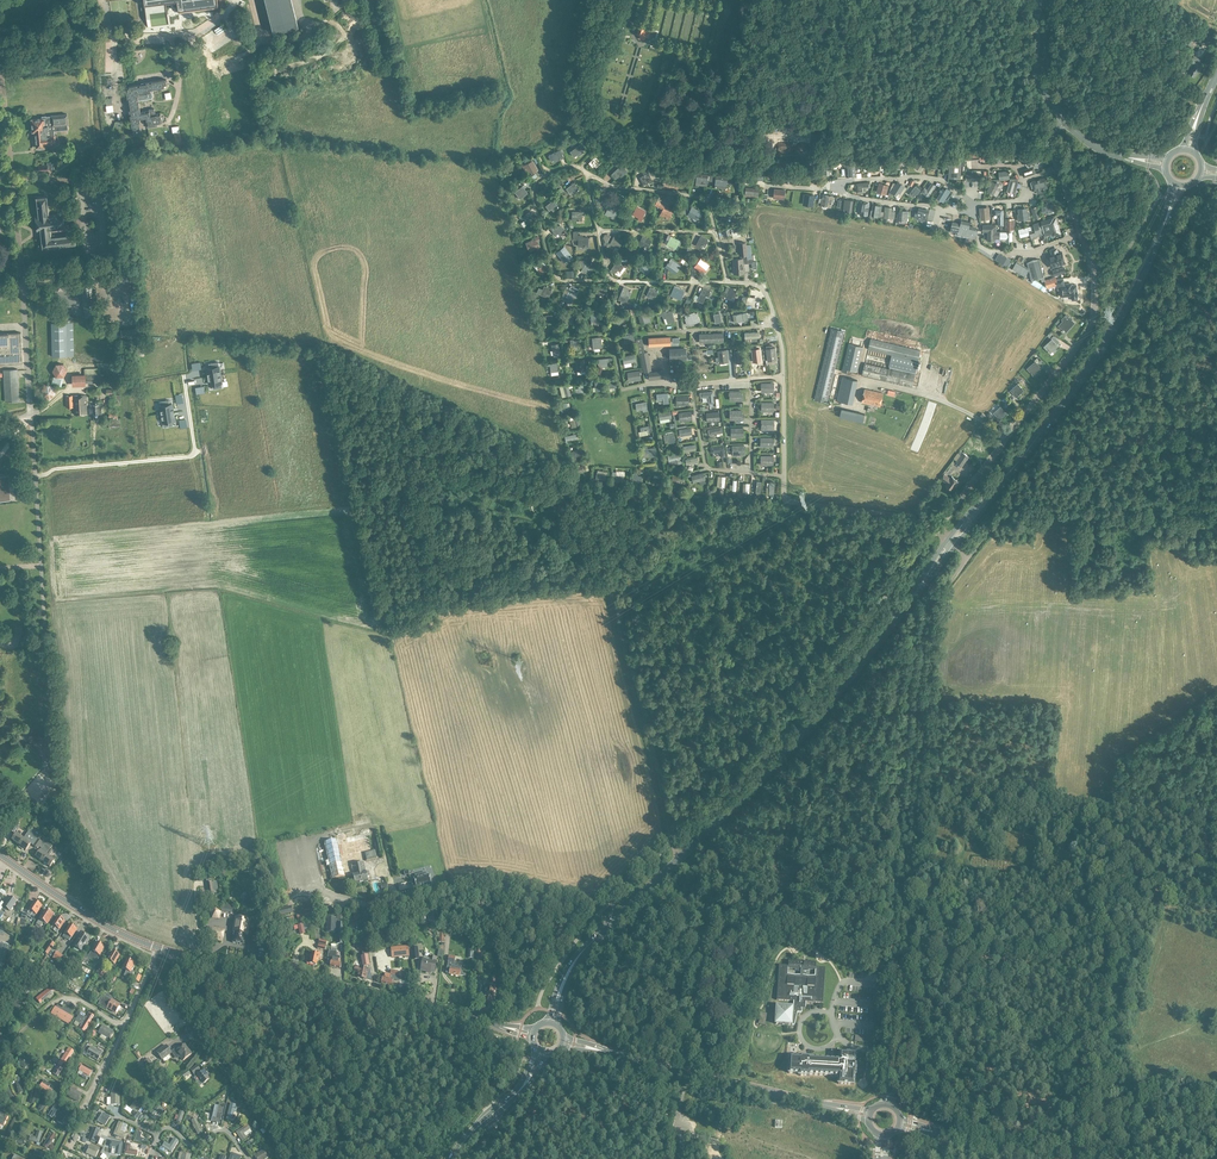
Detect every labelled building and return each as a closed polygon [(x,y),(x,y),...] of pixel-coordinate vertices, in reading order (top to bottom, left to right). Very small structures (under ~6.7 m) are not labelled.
[(147,27),(148,27),(147,24),(168,21),(168,25),(169,25),(166,4),(177,2),(179,13),(179,11),(183,11),(184,12),(184,11),(187,10),(187,12),(187,10),(190,10),(191,12),(191,11),(191,10),(194,9),(194,11),(195,11),(194,9),(197,9),(198,11),(198,9),(201,8),(201,10),(202,10),(201,8),(205,8),(205,10),(206,10),(205,8),(209,7),(209,9),(210,9),(210,7),(213,7),(213,9),(214,9),(214,7),(217,6),(218,8),(217,0),(144,0),(147,27)] [(259,1),(266,28),(272,27),(273,32),(298,26),(292,0),(259,0),(259,1)] [(218,35),(226,29),(223,24),(214,30),(218,35)] [(1203,39),(1209,31),(1205,27),(1198,35),(1203,39)] [(639,28),(637,34),(640,35),(639,39),(644,40),(645,37),(648,37),(649,32),(644,30),(644,29),(639,28)] [(1201,59),(1207,47),(1203,45),(1197,56),(1201,59)] [(1200,59),(1195,55),(1190,62),(1191,62),(1187,67),(1191,69),(1188,72),(1195,77),(1200,69),(1198,67),(1202,60),(1200,59)] [(273,65),(269,65),(267,65),(269,75),(270,75),(275,74),(273,65)] [(126,91),(127,96),(127,99),(128,102),(129,102),(130,105),(131,110),(129,110),(130,118),(131,118),(131,120),(131,123),(132,128),(132,130),(127,131),(128,136),(133,135),(142,134),(142,130),(141,129),(141,126),(140,119),(146,118),(147,125),(148,128),(157,126),(157,123),(162,122),(161,113),(155,114),(155,109),(149,109),(149,112),(140,113),(140,108),(139,101),(139,100),(145,99),(150,98),(152,98),(152,97),(152,96),(152,95),(152,92),(152,91),(165,89),(164,85),(168,85),(167,79),(164,80),(164,79),(160,80),(154,81),(146,82),(146,84),(134,86),(131,86),(129,87),(129,88),(128,88),(128,90),(126,91)] [(68,124),(67,114),(51,115),(51,116),(46,116),(42,116),(42,118),(31,119),(33,132),(34,131),(35,135),(36,148),(44,147),(44,144),(55,143),(54,131),(68,129),(68,124)] [(581,144),(570,149),(574,156),(584,150),(581,144)] [(1011,159),(1014,159),(1014,155),(1016,155),(1017,158),(1020,158),(1019,149),(1014,150),(1011,150),(1011,159)] [(560,150),(549,156),(552,161),(556,158),(557,161),(564,157),(560,150)] [(1004,150),(994,151),(987,152),(987,158),(991,157),(992,160),(995,159),(995,157),(1005,156),(1004,150)] [(966,154),(966,160),(981,158),(981,161),(984,160),(984,158),(987,158),(987,152),(980,152),(966,154)] [(1024,177),(1036,173),(1034,166),(1032,167),(1031,165),(1041,161),(1038,152),(1024,157),(1027,166),(1028,166),(1029,168),(1022,170),(1024,177)] [(596,157),(590,163),(593,167),(596,164),(598,166),(601,163),(596,157)] [(920,158),(915,166),(921,170),(928,161),(922,157),(921,159),(920,158)] [(939,157),(931,158),(931,168),(940,168),(939,157)] [(950,160),(949,178),(960,179),(962,161),(950,160)] [(870,164),(867,164),(867,172),(880,171),(880,163),(879,163),(879,161),(876,161),(876,163),(870,164)] [(526,164),(522,166),(526,174),(531,171),(532,173),(538,170),(534,162),(527,166),(526,164)] [(855,175),(854,163),(846,164),(847,176),(855,175)] [(817,167),(817,172),(820,171),(821,171),(823,171),(823,173),(830,173),(830,172),(832,172),(832,166),(824,167),(824,166),(824,165),(817,165),(817,166),(817,167)] [(621,167),(612,174),(616,178),(619,175),(621,177),(627,171),(623,167),(622,168),(621,167)] [(809,177),(808,168),(796,169),(797,178),(809,177)] [(779,173),(779,170),(774,170),(768,170),(768,173),(768,178),(774,177),(774,181),(779,180),(779,178),(782,178),(782,173),(779,173)] [(643,176),(639,178),(642,183),(642,184),(643,186),(649,182),(649,183),(653,180),(649,173),(648,173),(647,171),(642,174),(643,176)] [(763,179),(762,171),(740,172),(741,180),(763,179)] [(1009,171),(999,172),(1000,179),(1010,178),(1009,171)] [(980,173),(966,174),(966,182),(981,181),(980,173)] [(712,182),(712,177),(708,176),(708,175),(698,174),(696,185),(707,186),(707,182),(712,182)] [(677,177),(669,181),(671,186),(673,185),(675,187),(681,184),(677,177)] [(717,177),(712,177),(712,182),(716,183),(716,187),(726,189),(727,178),(717,177)] [(1007,191),(1013,193),(1015,194),(1019,183),(1018,183),(1018,179),(1018,178),(1011,178),(1010,181),(1007,191)] [(1033,181),(1035,191),(1047,188),(1045,178),(1033,181)] [(898,181),(891,193),(897,196),(899,193),(900,194),(906,186),(898,181)] [(989,187),(987,191),(997,197),(1004,185),(997,181),(996,183),(992,181),(992,182),(990,181),(987,186),(989,187)] [(870,182),(857,184),(858,192),(864,192),(864,188),(871,187),(870,182)] [(880,183),(879,182),(877,192),(886,194),(889,185),(880,183)] [(574,183),(566,188),(570,193),(574,190),(576,192),(579,190),(574,183)] [(924,188),(922,192),(924,193),(925,192),(929,195),(935,185),(931,183),(927,189),(924,188)] [(920,189),(919,189),(920,187),(917,185),(916,186),(915,186),(909,194),(914,197),(916,194),(918,195),(921,191),(920,189)] [(522,186),(515,192),(518,196),(522,193),(524,195),(528,192),(522,186)] [(744,193),(744,196),(757,197),(758,189),(746,188),(746,193),(744,193)] [(943,189),(938,198),(944,202),(951,191),(947,188),(945,190),(943,189)] [(774,189),(773,198),(783,199),(784,193),(786,193),(786,190),(774,189)] [(824,194),(822,204),(831,206),(832,197),(828,196),(828,195),(824,194)] [(952,206),(961,198),(957,194),(948,201),(952,206)] [(805,195),(803,204),(813,206),(814,200),(815,195),(811,195),(811,196),(805,195)] [(50,216),(47,196),(36,197),(38,217),(36,217),(38,230),(40,230),(41,241),(41,243),(42,244),(42,248),(59,246),(59,249),(60,250),(66,250),(67,248),(66,245),(76,244),(75,234),(65,235),(59,236),(51,237),(50,229),(64,227),(63,214),(50,216)] [(842,200),(841,208),(848,209),(848,211),(851,212),(851,211),(853,200),(842,199),(842,200)] [(1042,204),(1041,205),(1043,215),(1055,212),(1052,201),(1049,202),(1048,199),(1042,201),(1042,204)] [(553,200),(546,206),(549,210),(553,207),(555,209),(558,207),(553,200)] [(657,201),(655,205),(658,207),(663,210),(660,215),(669,220),(673,212),(668,210),(669,207),(657,201)] [(605,202),(603,205),(609,208),(605,214),(613,219),(618,211),(612,208),(613,206),(605,202)] [(859,208),(858,214),(861,214),(861,215),(868,216),(868,215),(869,204),(863,203),(862,204),(859,204),(859,208)] [(881,214),(881,211),(882,206),(881,205),(878,205),(875,204),(873,204),(872,210),(871,210),(871,215),(880,217),(880,216),(881,214)] [(637,207),(633,215),(641,219),(645,212),(637,207)] [(692,207),(688,216),(696,220),(699,216),(701,217),(703,213),(692,207)] [(885,214),(884,218),(886,218),(895,219),(895,211),(892,211),(893,207),(885,207),(885,214)] [(990,207),(980,208),(981,220),(991,219),(990,207)] [(1038,207),(1031,209),(1035,220),(1041,218),(1038,207)] [(1019,214),(1017,214),(1018,221),(1030,219),(1030,212),(1028,213),(1027,208),(1018,209),(1019,214)] [(726,209),(721,220),(726,223),(728,217),(731,218),(734,212),(726,209)] [(926,220),(929,210),(927,210),(925,209),(924,212),(919,211),(916,210),(914,216),(914,217),(917,218),(916,219),(922,221),(923,221),(924,221),(925,221),(926,220)] [(898,216),(898,220),(899,220),(899,221),(907,221),(907,213),(906,212),(906,211),(900,210),(900,214),(898,214),(898,216)] [(573,211),(572,220),(582,221),(582,212),(573,211)] [(995,211),(995,215),(999,215),(999,225),(1003,225),(1003,211),(995,211)] [(529,212),(522,218),(527,224),(534,218),(529,212)] [(936,225),(939,214),(931,212),(929,224),(936,225)] [(1005,219),(1005,230),(1015,230),(1015,219),(1005,219)] [(1041,222),(1044,235),(1045,236),(1058,232),(1055,219),(1050,220),(1041,222)] [(970,223),(962,221),(961,225),(960,232),(961,232),(966,233),(967,233),(968,226),(969,226),(970,223)] [(1044,235),(1041,222),(1033,224),(1035,230),(1035,232),(1030,233),(1032,240),(1037,238),(1037,237),(1044,235)] [(960,232),(961,225),(956,223),(955,227),(952,226),(951,231),(956,233),(956,235),(960,236),(961,232),(960,232)] [(560,225),(552,231),(556,235),(560,232),(562,234),(565,231),(560,225)] [(983,225),(983,232),(988,232),(988,241),(996,241),(996,239),(1001,239),(1001,232),(997,232),(997,226),(983,225)] [(975,228),(969,226),(968,226),(967,233),(966,233),(965,237),(973,239),(973,235),(976,236),(977,230),(975,230),(975,228)] [(1031,226),(1018,229),(1020,238),(1030,235),(1029,231),(1032,231),(1031,226)] [(574,231),(574,239),(579,239),(578,246),(588,246),(588,238),(583,238),(583,235),(578,235),(578,231),(574,231)] [(1001,232),(1001,239),(1006,240),(1006,241),(1013,241),(1013,232),(1001,232)] [(538,236),(534,237),(535,239),(533,239),(531,240),(528,242),(525,243),(529,252),(540,247),(538,244),(537,241),(539,240),(540,240),(539,237),(538,236)] [(606,239),(605,241),(604,243),(604,244),(605,245),(608,247),(610,244),(611,244),(615,246),(619,248),(623,241),(614,236),(610,244),(607,242),(608,241),(606,239)] [(636,239),(635,242),(647,249),(651,241),(643,237),(640,241),(636,239)] [(671,237),(667,245),(675,249),(679,242),(671,237)] [(700,237),(696,246),(703,250),(708,241),(700,237)] [(746,242),(739,243),(740,256),(747,256),(747,254),(750,254),(751,253),(751,244),(746,245),(746,243),(746,242)] [(1053,254),(1048,256),(1052,268),(1065,263),(1061,252),(1059,253),(1057,248),(1052,250),(1053,254)] [(566,250),(559,255),(562,260),(566,257),(567,259),(571,256),(566,250)] [(1008,266),(1011,263),(1012,260),(1002,255),(999,253),(995,260),(999,262),(998,262),(1008,267),(1008,266)] [(680,266),(674,261),(671,258),(665,267),(668,269),(668,268),(672,272),(675,267),(678,269),(680,266)] [(694,267),(701,272),(702,273),(709,265),(701,258),(694,267)] [(548,269),(546,266),(541,259),(534,265),(537,269),(538,268),(542,274),(548,269)] [(747,259),(741,259),(733,260),(734,274),(744,274),(743,265),(748,264),(747,259)] [(587,271),(589,269),(591,271),(593,267),(586,263),(587,262),(583,260),(579,260),(580,268),(583,268),(581,271),(586,273),(587,271)] [(1042,281),(1045,281),(1044,276),(1043,276),(1040,266),(1041,266),(1039,260),(1028,264),(1031,275),(1030,275),(1032,280),(1035,279),(1040,278),(1041,278),(1042,281)] [(617,262),(612,270),(616,273),(619,268),(621,270),(624,266),(617,262)] [(645,262),(639,269),(644,272),(647,268),(649,270),(652,267),(645,262)] [(1017,263),(1013,269),(1024,275),(1025,276),(1028,271),(1027,270),(1028,269),(1017,263)] [(1051,271),(1051,272),(1052,275),(1053,276),(1054,275),(1054,276),(1065,272),(1064,267),(1051,271)] [(1045,281),(1047,288),(1058,285),(1056,277),(1045,281)] [(1058,285),(1058,287),(1058,289),(1060,289),(1061,297),(1063,296),(1068,296),(1072,295),(1072,300),(1078,300),(1076,285),(1073,286),(1072,283),(1066,283),(1066,285),(1064,285),(1064,278),(1058,279),(1058,285)] [(82,280),(56,284),(58,291),(66,290),(81,287),(85,313),(86,317),(100,315),(100,314),(98,305),(98,304),(95,305),(93,296),(97,295),(96,289),(92,290),(91,280),(82,282),(82,280)] [(552,289),(544,286),(543,289),(539,288),(536,293),(549,298),(552,289)] [(571,286),(567,295),(565,300),(571,303),(573,298),(572,297),(573,295),(574,292),(577,293),(579,290),(571,286)] [(597,287),(594,295),(598,297),(600,292),(603,294),(605,290),(597,287)] [(624,287),(620,296),(625,298),(627,293),(630,294),(631,290),(624,287)] [(650,287),(646,296),(651,298),(653,294),(656,295),(658,291),(650,287)] [(704,287),(698,300),(703,302),(706,294),(709,296),(711,290),(704,287)] [(722,295),(724,297),(726,297),(731,299),(732,297),(734,292),(737,293),(737,291),(727,287),(725,291),(723,291),(722,295)] [(676,288),(672,298),(679,301),(680,299),(681,299),(684,291),(676,288)] [(14,324),(11,303),(0,304),(0,326),(14,324)] [(671,310),(664,313),(666,316),(668,324),(675,321),(673,314),(671,310)] [(686,310),(682,312),(683,315),(684,315),(687,324),(689,323),(689,325),(698,322),(694,313),(691,314),(690,313),(687,314),(686,310)] [(621,312),(614,319),(619,325),(627,318),(621,312)] [(743,313),(736,314),(737,322),(744,321),(748,320),(747,312),(743,313)] [(648,313),(642,315),(645,324),(651,322),(648,313)] [(720,313),(713,315),(715,324),(722,322),(720,313)] [(599,314),(591,314),(591,322),(599,322),(599,314)] [(545,319),(540,319),(541,325),(547,325),(547,323),(553,322),(553,315),(545,315),(545,319)] [(573,315),(565,315),(565,324),(573,324),(573,315)] [(1063,320),(1059,325),(1063,329),(1063,330),(1065,331),(1071,324),(1072,325),(1075,322),(1066,315),(1062,319),(1063,320)] [(73,322),(51,323),(52,354),(53,354),(53,357),(74,356),(73,322)] [(139,326),(121,328),(122,336),(131,335),(132,337),(139,336),(139,334),(141,334),(139,326)] [(832,329),(815,400),(827,402),(844,332),(832,329)] [(747,338),(752,338),(752,341),(757,341),(757,338),(759,338),(759,332),(746,333),(746,338),(747,338)] [(23,363),(21,333),(0,334),(0,365),(23,363)] [(723,333),(699,334),(699,342),(723,341),(723,333)] [(633,334),(623,336),(624,343),(634,341),(633,334)] [(602,345),(601,337),(592,338),(593,346),(593,349),(602,348),(602,345)] [(642,338),(636,339),(638,352),(645,351),(642,338)] [(571,343),(568,344),(568,347),(571,346),(571,348),(571,349),(577,349),(577,347),(577,341),(576,341),(575,339),(570,340),(571,343)] [(890,367),(889,370),(887,381),(913,387),(919,361),(918,361),(921,350),(871,339),(869,349),(893,355),(890,367)] [(1052,339),(1044,346),(1048,351),(1049,353),(1050,352),(1055,347),(1056,348),(1058,346),(1052,339)] [(842,372),(847,373),(848,369),(856,371),(862,347),(849,343),(842,372)] [(559,344),(552,345),(554,357),(562,355),(559,344)] [(684,348),(669,349),(669,359),(685,358),(684,348)] [(770,349),(766,349),(768,361),(775,360),(774,348),(770,349)] [(731,349),(718,351),(719,363),(727,362),(726,356),(732,355),(731,349)] [(753,362),(761,361),(759,349),(752,349),(753,362)] [(742,350),(734,351),(735,363),(743,362),(742,350)] [(648,352),(640,354),(644,373),(651,371),(648,352)] [(635,354),(622,357),(624,364),(636,361),(635,354)] [(612,358),(598,359),(599,367),(608,366),(607,361),(612,361),(612,358)] [(576,362),(577,372),(585,371),(584,361),(576,362)] [(1035,361),(1027,368),(1031,373),(1032,375),(1033,374),(1038,369),(1039,370),(1041,368),(1035,361)] [(546,363),(547,367),(550,366),(551,372),(551,376),(559,375),(558,371),(557,362),(546,363)] [(56,377),(64,377),(68,370),(63,364),(56,364),(52,371),(56,376),(56,377)] [(885,381),(887,381),(889,370),(887,369),(865,364),(862,376),(885,381)] [(101,383),(101,380),(100,374),(100,369),(84,369),(85,374),(86,374),(86,383),(101,383)] [(220,377),(219,369),(207,371),(208,378),(220,377)] [(640,370),(627,372),(628,382),(641,380),(640,370)] [(662,371),(648,372),(649,380),(663,379),(662,371)] [(86,374),(85,374),(72,375),(73,386),(86,386),(86,383),(86,374)] [(56,377),(56,376),(55,376),(52,384),(61,386),(63,379),(63,378),(64,378),(64,377),(56,377)] [(221,384),(220,377),(208,378),(209,385),(221,384)] [(843,377),(837,400),(844,402),(843,405),(848,407),(849,403),(853,404),(858,380),(843,377)] [(607,382),(608,389),(616,388),(615,381),(607,382)] [(563,384),(566,396),(571,395),(569,388),(568,383),(563,384)] [(1018,384),(1011,390),(1016,397),(1019,394),(1018,394),(1023,390),(1023,389),(1022,388),(1018,384)] [(47,385),(41,390),(43,397),(50,399),(56,394),(54,387),(47,385)] [(865,389),(862,403),(880,407),(883,393),(865,389)] [(713,392),(700,392),(700,397),(708,396),(709,403),(713,403),(713,392)] [(729,392),(730,397),(733,397),(733,400),(743,400),(743,396),(741,396),(741,392),(729,392)] [(85,395),(65,396),(66,407),(74,407),(74,415),(87,414),(85,395)] [(121,395),(109,395),(110,405),(121,405),(121,395)] [(689,395),(676,395),(676,405),(689,405),(689,395)] [(646,402),(636,404),(637,411),(643,410),(643,412),(648,411),(646,402)] [(99,405),(96,405),(93,405),(93,404),(90,405),(91,408),(90,408),(90,414),(102,414),(102,405),(99,405)] [(162,415),(174,413),(173,406),(161,408),(162,415)] [(1000,406),(994,413),(1000,419),(1002,417),(1001,416),(1005,413),(1006,412),(1005,411),(1004,411),(1000,406)] [(690,410),(679,411),(680,420),(692,419),(690,410)] [(671,411),(658,413),(659,420),(672,418),(671,411)] [(741,411),(730,411),(730,419),(743,419),(743,415),(741,415),(741,411)] [(718,412),(706,413),(706,422),(719,421),(718,412)] [(174,413),(162,415),(163,422),(175,420),(174,413)] [(570,420),(572,428),(580,425),(577,415),(573,416),(574,417),(574,419),(570,420)] [(109,420),(109,425),(109,427),(109,429),(120,428),(120,419),(109,420)] [(761,420),(761,429),(773,429),(773,420),(761,420)] [(691,427),(679,430),(680,436),(681,436),(692,434),(691,427)] [(743,428),(731,428),(731,436),(743,436),(743,428)] [(666,434),(663,435),(665,439),(668,438),(669,442),(670,443),(676,442),(674,432),(674,433),(674,431),(666,433),(666,434)] [(570,440),(571,440),(570,440),(576,439),(575,434),(568,436),(565,436),(566,443),(570,442),(570,440)] [(744,445),(732,446),(732,454),(744,453),(744,445)] [(650,448),(647,449),(647,446),(642,446),(642,449),(643,454),(650,453),(650,456),(653,456),(653,453),(652,448),(650,449),(650,448)] [(724,446),(711,447),(712,452),(720,451),(721,457),(725,456),(724,446)] [(572,452),(573,454),(574,458),(581,455),(579,449),(572,452)] [(680,452),(668,455),(669,462),(677,460),(678,464),(682,463),(680,452)] [(963,452),(956,462),(962,467),(970,457),(963,452)] [(698,457),(685,459),(686,465),(699,462),(698,457)] [(691,475),(693,483),(705,479),(704,475),(703,472),(691,475)] [(641,484),(641,482),(642,476),(636,476),(636,473),(634,473),(633,478),(630,478),(630,481),(633,481),(633,484),(641,484)] [(11,500),(9,475),(0,475),(0,501),(11,500)] [(616,475),(616,477),(613,476),(613,480),(615,480),(615,482),(623,483),(623,479),(623,475),(618,475),(616,475)] [(947,476),(944,481),(947,484),(945,486),(953,491),(959,482),(952,477),(950,479),(947,476)] [(29,685),(28,700),(38,701),(38,685),(29,685)] [(47,762),(54,761),(55,761),(54,750),(53,750),(52,734),(50,734),(45,734),(46,740),(47,762)] [(6,794),(2,799),(7,803),(8,802),(11,798),(12,797),(6,793),(6,794)] [(19,825),(18,824),(16,823),(10,831),(14,833),(19,825)] [(24,839),(27,833),(26,832),(22,838),(20,836),(21,833),(21,832),(20,833),(18,831),(17,834),(12,840),(19,845),(24,839)] [(33,841),(32,841),(30,840),(31,839),(30,839),(28,841),(25,840),(24,839),(19,845),(21,846),(20,847),(23,849),(24,849),(26,850),(31,844),(31,843),(33,841)] [(38,839),(34,845),(34,846),(38,849),(39,847),(40,845),(42,842),(40,841),(38,839)] [(47,853),(42,849),(36,857),(43,862),(47,856),(46,855),(47,853)] [(47,856),(43,862),(50,867),(56,858),(54,856),(51,858),(49,856),(52,851),(50,850),(50,849),(47,853),(46,855),(47,856)] [(365,853),(367,861),(368,861),(377,859),(375,851),(371,852),(365,853)] [(64,855),(57,865),(60,867),(67,857),(64,855)] [(364,862),(351,864),(355,885),(368,882),(367,877),(370,876),(369,871),(366,872),(366,871),(365,865),(364,862)] [(415,875),(416,878),(414,879),(414,880),(411,881),(413,888),(416,887),(416,889),(431,885),(429,875),(426,875),(426,873),(415,875)] [(217,882),(212,882),(211,879),(206,880),(207,884),(209,895),(214,894),(213,891),(218,890),(217,882)] [(302,887),(301,881),(289,884),(290,890),(302,887)] [(303,893),(302,887),(290,890),(292,896),(303,893)] [(292,896),(293,902),(304,899),(303,893),(292,896)] [(5,912),(7,909),(10,911),(18,901),(11,897),(4,907),(2,909),(5,912)] [(306,906),(304,899),(293,902),(294,908),(306,906)] [(23,912),(21,919),(26,920),(27,916),(34,920),(38,915),(37,914),(42,907),(35,902),(30,909),(26,907),(23,912)] [(224,902),(223,910),(235,912),(236,904),(224,902)] [(420,916),(433,915),(432,905),(419,907),(420,916)] [(214,908),(212,911),(213,914),(214,917),(218,918),(221,918),(222,914),(223,911),(220,909),(218,907),(214,908)] [(40,919),(37,924),(40,926),(43,922),(47,924),(54,915),(53,914),(54,913),(51,911),(50,912),(46,910),(42,916),(41,915),(39,919),(40,919)] [(336,936),(336,944),(339,945),(345,945),(345,924),(346,915),(336,915),(336,920),(336,923),(336,936)] [(236,931),(234,941),(246,943),(248,933),(249,933),(252,918),(237,916),(235,930),(236,931)] [(54,925),(52,929),(57,932),(59,929),(60,930),(65,922),(58,917),(53,925),(54,925)] [(327,918),(327,933),(335,933),(335,923),(336,923),(336,920),(335,920),(335,918),(327,918)] [(3,921),(2,921),(2,922),(6,924),(6,925),(14,929),(16,924),(9,922),(9,923),(3,922),(3,921)] [(66,933),(64,936),(67,939),(69,935),(71,937),(76,928),(70,925),(65,933),(66,933)] [(212,926),(210,938),(225,941),(227,929),(212,926)] [(79,939),(74,946),(81,951),(85,946),(86,947),(89,943),(87,943),(90,939),(89,938),(89,937),(87,935),(87,936),(83,934),(80,939),(79,939)] [(53,946),(55,944),(51,941),(44,952),(48,955),(53,946)] [(92,950),(89,956),(91,957),(91,958),(97,961),(100,956),(99,955),(104,947),(97,943),(93,951),(92,950)] [(10,947),(0,944),(0,970),(3,971),(10,947)] [(409,957),(408,946),(391,948),(392,958),(409,957)] [(411,948),(413,961),(420,960),(419,952),(418,947),(411,948)] [(329,951),(328,957),(332,958),(331,962),(330,967),(340,969),(340,968),(341,967),(341,966),(341,965),(341,964),(339,963),(340,960),(335,959),(337,952),(329,951)] [(53,958),(59,962),(64,955),(58,952),(53,958)] [(106,964),(109,965),(110,966),(112,962),(115,964),(119,956),(112,952),(108,960),(106,964)] [(308,959),(307,963),(309,963),(309,964),(314,965),(316,965),(317,961),(319,961),(320,954),(316,953),(316,954),(311,953),(310,959),(308,959)] [(80,963),(82,964),(84,961),(87,963),(91,958),(91,957),(89,956),(86,954),(82,960),(80,963)] [(449,966),(448,972),(451,973),(451,974),(461,976),(461,975),(464,975),(465,971),(462,971),(463,965),(459,965),(459,966),(456,965),(457,957),(451,956),(450,962),(449,967),(449,966)] [(788,966),(779,965),(777,1000),(794,1001),(793,1006),(775,1005),(774,1025),(778,1025),(778,1026),(784,1026),(784,1025),(793,1026),(793,1025),(795,1025),(796,1012),(801,1012),(801,1008),(806,1009),(806,1008),(805,1008),(806,1002),(822,1003),(825,968),(816,967),(816,963),(804,962),(805,959),(802,959),(800,958),(800,962),(788,961),(788,966)] [(36,973),(39,968),(33,964),(34,962),(30,959),(29,962),(28,961),(25,966),(36,973)] [(437,961),(431,960),(425,959),(423,970),(436,972),(438,961),(437,961)] [(123,969),(126,970),(124,976),(131,979),(134,973),(131,972),(133,967),(132,967),(134,963),(126,960),(123,969)] [(355,967),(354,972),(358,973),(357,978),(366,980),(366,979),(372,981),(370,971),(368,971),(369,970),(369,968),(360,966),(360,968),(359,968),(355,967)] [(39,968),(36,973),(48,981),(52,975),(39,967),(39,968)] [(52,975),(48,981),(53,983),(55,981),(61,971),(56,968),(52,975)] [(106,972),(101,969),(98,974),(103,977),(105,975),(106,976),(108,972),(107,971),(106,972)] [(383,978),(381,984),(392,986),(392,985),(393,985),(394,982),(393,982),(393,980),(392,980),(393,976),(396,976),(397,972),(391,970),(390,975),(385,974),(384,978),(383,978)] [(483,985),(482,991),(486,992),(485,996),(487,997),(485,1002),(490,1004),(493,1005),(493,1004),(494,1004),(496,998),(495,998),(496,995),(497,986),(489,984),(489,986),(483,985)] [(50,986),(36,998),(40,1003),(54,991),(50,986)] [(104,996),(99,1004),(115,1014),(119,1005),(111,1000),(113,997),(110,996),(110,995),(106,993),(104,996)] [(14,1007),(11,1009),(15,1014),(27,1004),(23,999),(20,1002),(18,999),(12,1004),(14,1007)] [(58,1003),(56,1007),(56,1006),(51,1014),(70,1025),(74,1017),(70,1015),(73,1010),(66,1006),(65,1007),(58,1003)] [(841,1011),(841,1017),(872,1019),(872,1015),(853,1014),(853,1011),(841,1011)] [(85,1016),(84,1017),(80,1014),(76,1021),(80,1024),(81,1025),(79,1028),(84,1032),(94,1015),(89,1012),(86,1017),(85,1016)] [(759,1024),(761,1024),(762,1025),(765,1025),(767,1013),(760,1013),(759,1024)] [(103,1026),(99,1033),(110,1040),(114,1033),(103,1026)] [(174,1051),(173,1050),(169,1043),(159,1050),(165,1058),(174,1051)] [(173,1050),(174,1051),(179,1057),(183,1054),(186,1058),(194,1052),(187,1043),(180,1048),(178,1046),(173,1050)] [(91,1047),(87,1054),(98,1060),(102,1053),(91,1047)] [(69,1048),(60,1061),(54,1057),(52,1060),(58,1064),(52,1073),(58,1077),(74,1051),(69,1048)] [(789,1057),(788,1073),(798,1074),(798,1075),(809,1076),(809,1075),(838,1076),(838,1084),(854,1085),(854,1075),(855,1075),(856,1071),(856,1068),(856,1064),(855,1064),(855,1054),(840,1053),(839,1060),(834,1060),(830,1060),(810,1059),(810,1057),(807,1057),(803,1057),(799,1057),(799,1058),(789,1057)] [(29,1063),(31,1061),(23,1056),(18,1063),(21,1065),(21,1064),(28,1062),(29,1063)] [(143,1063),(141,1064),(145,1069),(147,1068),(150,1072),(156,1068),(149,1059),(143,1063)] [(80,1067),(79,1070),(84,1073),(82,1077),(86,1079),(88,1076),(89,1076),(92,1072),(81,1065),(80,1067)] [(197,1066),(192,1070),(195,1074),(196,1077),(194,1078),(197,1081),(196,1083),(196,1084),(198,1086),(199,1086),(200,1086),(203,1083),(204,1084),(210,1079),(204,1071),(202,1073),(200,1070),(197,1066)] [(20,1078),(15,1079),(19,1094),(24,1093),(20,1078)] [(49,1087),(51,1084),(44,1080),(40,1086),(51,1094),(53,1090),(52,1090),(49,1087)] [(74,1086),(70,1092),(81,1099),(85,1092),(74,1086)] [(9,1087),(4,1090),(11,1105),(16,1102),(9,1087)] [(34,1089),(30,1103),(35,1104),(39,1090),(34,1089)] [(111,1093),(111,1105),(120,1105),(120,1093),(111,1093)] [(45,1094),(38,1108),(43,1111),(50,1097),(45,1094)] [(136,1101),(130,1108),(138,1113),(143,1106),(136,1101)] [(56,1103),(48,1116),(53,1119),(61,1106),(60,1106),(62,1103),(59,1102),(58,1104),(56,1103)] [(214,1117),(213,1121),(220,1123),(222,1115),(224,1104),(225,1104),(220,1102),(216,1118),(214,1117)] [(159,1104),(150,1113),(153,1117),(159,1112),(162,1115),(166,1112),(159,1104)] [(231,1104),(227,1119),(232,1120),(232,1119),(233,1120),(235,1117),(233,1115),(234,1112),(236,1112),(237,1108),(236,1107),(236,1105),(231,1104)] [(701,1110),(697,1127),(703,1129),(702,1133),(701,1133),(695,1158),(701,1158),(715,1158),(720,1137),(716,1136),(721,1115),(701,1110)] [(176,1115),(175,1120),(177,1120),(177,1122),(181,1123),(184,1113),(180,1111),(179,1116),(176,1115)] [(4,1126),(8,1117),(9,1116),(0,1112),(0,1124),(4,1126)] [(59,1119),(58,1121),(59,1122),(62,1124),(63,1122),(67,1114),(63,1112),(63,1113),(59,1119)] [(103,1113),(98,1121),(105,1126),(110,1118),(103,1113)] [(196,1119),(192,1121),(198,1134),(202,1132),(196,1119)] [(119,1122),(114,1134),(124,1138),(126,1134),(120,1132),(123,1124),(119,1122)] [(241,1129),(237,1133),(242,1141),(247,1138),(246,1136),(244,1134),(244,1133),(250,1130),(251,1129),(248,1125),(241,1129)] [(93,1127),(89,1139),(95,1142),(96,1141),(98,1142),(100,1137),(97,1136),(100,1130),(93,1127)] [(30,1136),(29,1141),(37,1143),(36,1145),(40,1146),(40,1144),(39,1144),(42,1133),(37,1131),(36,1137),(30,1136)] [(138,1132),(135,1140),(147,1144),(149,1140),(141,1138),(142,1133),(138,1132)] [(52,1134),(43,1146),(48,1149),(56,1136),(52,1134)] [(165,1142),(162,1147),(172,1153),(179,1141),(174,1138),(170,1145),(165,1142)] [(112,1141),(111,1146),(117,1147),(115,1154),(120,1155),(123,1143),(112,1141)] [(125,1148),(124,1154),(137,1156),(138,1151),(130,1150),(131,1145),(126,1144),(125,1148)] [(90,1145),(86,1154),(96,1158),(100,1150),(90,1145)] [(254,1156),(256,1158),(266,1158),(269,1157),(264,1150),(254,1156)]
